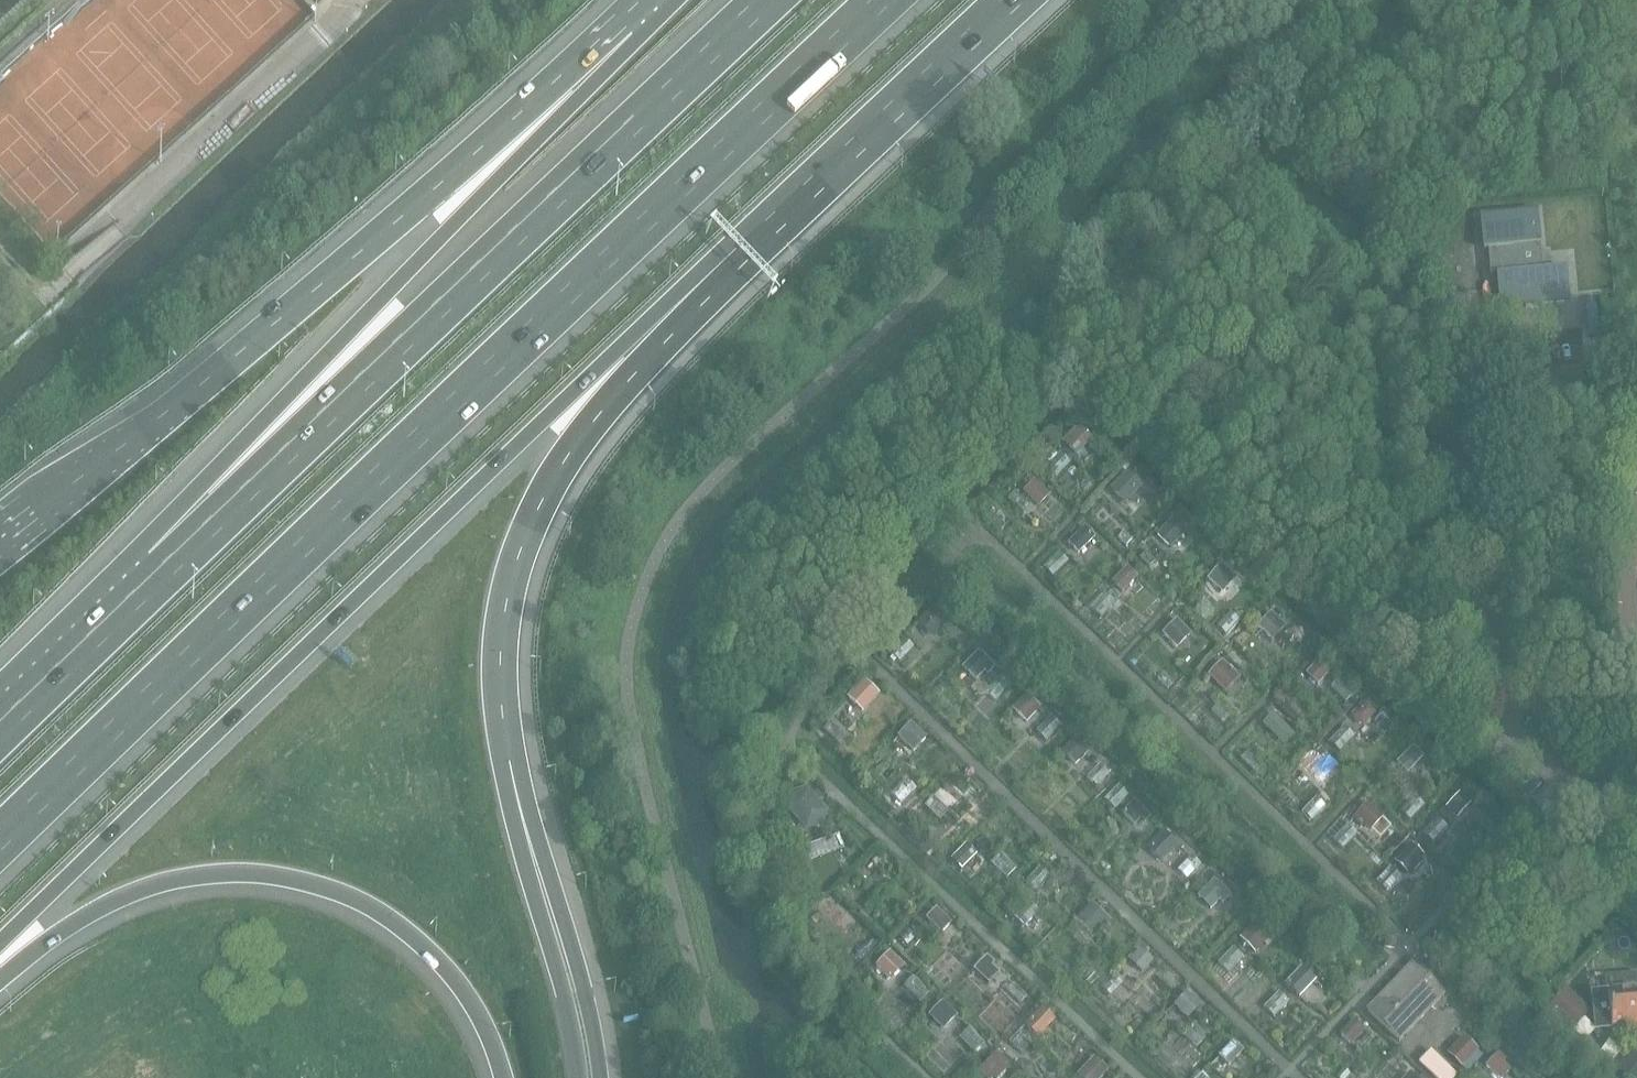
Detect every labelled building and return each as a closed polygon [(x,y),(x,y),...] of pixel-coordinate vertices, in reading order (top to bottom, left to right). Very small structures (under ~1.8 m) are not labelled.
[(1536,209),(1478,215),(1482,250),(1486,249),(1489,276),(1495,275),(1498,310),(1569,304),(1565,269),(1541,271),(1536,209)] [(1078,429),(1064,443),(1076,455),(1090,441),(1078,429)] [(1127,475),(1112,491),(1124,503),(1140,487),(1127,475)] [(1034,483),(1025,492),(1039,506),(1047,497),(1034,483)] [(1173,519),(1156,535),(1170,549),(1187,532),(1173,519)] [(1084,530),(1070,543),(1078,552),(1092,538),(1084,530)] [(1222,567),(1209,579),(1222,592),(1234,578),(1222,567)] [(1127,570),(1113,584),(1122,592),(1136,578),(1127,570)] [(1104,593),(1091,609),(1102,618),(1115,603),(1104,593)] [(916,623),(933,640),(949,624),(932,607),(916,623)] [(1271,614),(1258,627),(1272,640),(1284,626),(1271,614)] [(1177,622),(1164,634),(1177,647),(1189,634),(1177,622)] [(977,651),(962,667),(976,680),(985,671),(988,674),(994,667),(977,651)] [(1318,684),(1321,680),(1330,671),(1320,662),(1308,674),(1318,684)] [(1226,691),(1236,680),(1238,679),(1222,663),(1210,676),(1226,691)] [(880,695),(864,680),(852,692),(869,707),(880,695)] [(1026,696),(1014,709),(1026,721),(1039,708),(1026,696)] [(1365,707),(1351,721),(1360,729),(1373,715),(1365,707)] [(1273,716),(1262,727),(1284,748),(1295,737),(1273,716)] [(925,739),(911,725),(900,737),(914,751),(925,739)] [(1075,740),(1063,752),(1076,765),(1088,752),(1075,740)] [(1413,750),(1399,764),(1408,772),(1421,758),(1413,750)] [(1333,771),(1317,756),(1305,768),(1322,784),(1333,771)] [(792,794),(787,809),(796,818),(811,815),(815,802),(806,792),(792,794)] [(1448,808),(1459,818),(1473,803),(1463,793),(1448,808)] [(1134,803),(1123,814),(1135,825),(1141,818),(1145,822),(1149,817),(1134,803)] [(1367,805),(1353,820),(1360,826),(1363,823),(1370,830),(1381,818),(1367,805)] [(1164,833),(1149,849),(1161,862),(1177,846),(1164,833)] [(1411,844),(1394,862),(1407,875),(1411,871),(1414,873),(1423,864),(1420,861),(1424,857),(1411,844)] [(966,847),(953,861),(961,870),(975,856),(966,847)] [(1212,909),(1220,900),(1223,902),(1229,896),(1215,882),(1199,897),(1212,909)] [(1029,905),(1015,918),(1024,927),(1037,913),(1029,905)] [(1093,906),(1077,922),(1090,934),(1099,925),(1102,928),(1109,921),(1093,906)] [(936,911),(927,920),(941,933),(950,924),(936,911)] [(1257,924),(1242,939),(1254,952),(1269,936),(1257,924)] [(1141,951),(1130,962),(1142,973),(1153,961),(1141,951)] [(902,966),(889,954),(877,967),(890,979),(902,966)] [(993,964),(987,958),(975,970),(990,984),(998,975),(990,968),(993,964)] [(1412,965),(1368,1011),(1400,1041),(1444,995),(1412,965)] [(1302,969),(1287,985),(1300,997),(1315,981),(1302,969)] [(1617,977),(1607,978),(1608,994),(1594,995),(1596,1011),(1597,1029),(1611,1027),(1611,1029),(1636,1027),(1636,976),(1617,977)] [(1590,1012),(1566,988),(1548,1007),(1572,1031),(1590,1012)] [(1187,995),(1175,1007),(1187,1020),(1200,1007),(1187,995)] [(943,1004),(930,1016),(942,1029),(955,1016),(943,1004)] [(1054,1022),(1041,1010),(1026,1026),(1039,1038),(1054,1022)] [(1355,1022),(1342,1036),(1351,1044),(1364,1030),(1355,1022)] [(1464,1038),(1449,1054),(1462,1067),(1477,1051),(1464,1038)] [(1234,1043),(1220,1057),(1229,1066),(1242,1052),(1234,1043)] [(1620,1073),(1627,1077),(1636,1077),(1636,1050),(1636,1049),(1620,1073)] [(979,1073),(984,1077),(1001,1077),(1008,1071),(1006,1069),(1004,1068),(1008,1064),(998,1053),(994,1057),(981,1070),(979,1073)] [(1487,1067),(1498,1077),(1503,1077),(1509,1072),(1502,1064),(1505,1061),(1498,1055),(1487,1067)] [(1094,1060),(1079,1076),(1081,1077),(1101,1077),(1107,1072),(1094,1060)]
